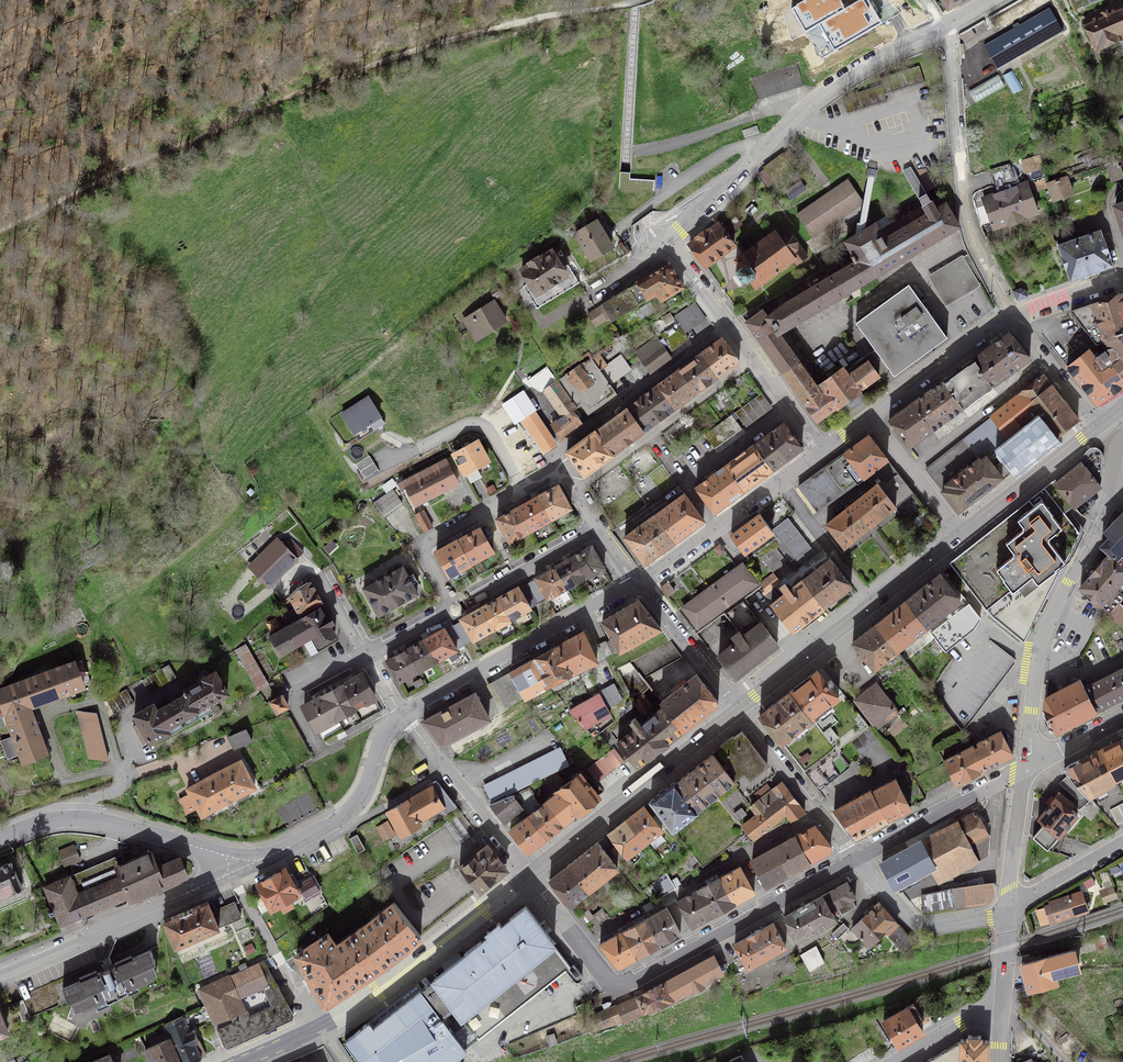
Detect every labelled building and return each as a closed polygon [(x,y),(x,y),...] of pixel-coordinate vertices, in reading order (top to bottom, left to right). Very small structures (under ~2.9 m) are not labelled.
[(836,0),(801,0),(803,4),(796,7),(802,21),(839,7),(836,0)] [(948,10),(964,0),(942,0),(948,10)] [(1110,11),(1111,12),(1102,16),(1102,15),(1084,22),(1095,48),(1099,50),(1107,46),(1109,42),(1122,37),(1122,6),(1110,11)] [(1062,30),(1049,7),(983,45),(997,68),(1062,30)] [(751,77),(759,98),(803,85),(797,63),(751,77)] [(744,138),(759,133),(757,125),(742,130),(744,138)] [(1025,172),(1043,167),(1039,156),(1021,161),(1025,172)] [(997,188),(998,193),(1011,188),(1009,184),(1015,182),(1009,165),(992,169),(998,185),(997,188)] [(620,171),(617,219),(623,230),(630,225),(644,216),(652,210),(653,207),(654,179),(630,178),(630,172),(625,172),(620,171)] [(1054,201),(1072,194),(1066,177),(1047,184),(1054,201)] [(813,237),(840,219),(845,226),(868,210),(847,180),(797,214),(813,237)] [(790,199),(805,189),(801,183),(786,193),(790,199)] [(1011,188),(998,193),(986,197),(986,196),(983,198),(994,228),(1009,222),(1010,224),(1022,220),(1021,218),(1037,212),(1026,183),(1011,188)] [(820,384),(821,383),(783,330),(958,227),(940,196),(931,202),(926,194),(919,198),(923,206),(881,231),(885,236),(882,238),(875,225),(846,242),(854,255),(851,257),(855,263),(785,304),(767,318),(762,311),(746,323),(806,406),(826,391),(820,384)] [(1113,209),(1122,238),(1122,206),(1113,209)] [(596,221),(575,234),(591,260),(612,247),(605,235),(607,234),(605,230),(603,232),(596,221)] [(690,245),(705,266),(734,246),(718,224),(707,231),(696,238),(697,239),(690,245)] [(735,273),(744,285),(750,280),(756,288),(794,260),(797,264),(807,257),(792,236),(785,234),(779,237),(775,231),(736,260),(741,268),(735,273)] [(1070,281),(1113,266),(1100,231),(1058,245),(1070,281)] [(578,284),(580,283),(567,264),(562,268),(557,260),(560,257),(561,253),(558,250),(555,250),(539,259),(538,258),(529,264),(530,265),(521,270),(529,283),(516,292),(525,307),(533,302),(537,309),(539,308),(539,307),(577,283),(578,284)] [(962,257),(930,277),(939,291),(970,272),(962,257)] [(609,318),(611,321),(657,293),(661,300),(682,287),(681,285),(682,283),(677,277),(676,276),(668,264),(601,305),(602,306),(609,318)] [(855,323),(894,376),(947,338),(909,284),(855,323)] [(1021,289),(1013,291),(1018,300),(1027,296),(1025,291),(1021,289)] [(1105,341),(1122,335),(1122,296),(1122,294),(1071,311),(1096,345),(1104,341),(1105,341)] [(674,315),(678,322),(686,333),(707,319),(695,301),(674,315)] [(476,337),(494,326),(495,329),(506,322),(493,302),(487,306),(486,303),(469,313),(471,316),(465,320),(476,337)] [(595,327),(609,318),(602,306),(588,314),(595,327)] [(690,338),(686,333),(678,322),(660,335),(672,351),(690,338)] [(617,332),(610,336),(614,343),(621,339),(617,332)] [(739,359),(722,333),(700,348),(719,375),(739,359)] [(993,385),(1030,359),(1009,333),(974,358),(993,385)] [(1095,358),(1119,389),(1122,386),(1122,335),(1105,341),(1109,348),(1095,358)] [(656,337),(635,353),(650,373),(671,358),(656,337)] [(697,390),(719,375),(700,348),(678,365),(697,390)] [(1097,404),(1119,389),(1095,358),(1089,349),(1067,366),(1097,404)] [(608,363),(600,353),(591,359),(610,384),(632,369),(621,354),(608,363)] [(993,385),(974,358),(942,382),(962,409),(993,385)] [(567,376),(563,379),(588,414),(617,392),(610,384),(591,359),(580,366),(579,365),(566,374),(567,376)] [(844,416),(866,400),(859,390),(879,376),(868,361),(849,375),(843,368),(835,374),(832,370),(827,374),(829,377),(821,383),(820,384),(826,391),(806,406),(817,421),(837,407),(844,416)] [(697,390),(678,365),(657,380),(676,407),(697,390)] [(1053,440),(1078,419),(1043,375),(1017,395),(1034,416),(1039,422),(1053,440)] [(575,409),(578,407),(557,378),(541,389),(560,414),(550,422),(560,440),(584,422),(579,415),(575,409)] [(657,380),(627,402),(644,431),(676,407),(657,380)] [(912,403),(932,430),(962,409),(942,382),(912,403)] [(542,414),(523,390),(504,404),(513,416),(517,414),(543,452),(558,443),(540,415),(542,414)] [(735,412),(746,427),(773,407),(761,393),(735,412)] [(1034,416),(1017,395),(991,415),(992,416),(991,417),(993,420),(979,431),(992,448),(1007,436),(1034,416)] [(368,397),(342,414),(359,439),(384,423),(368,397)] [(596,424),(595,424),(616,452),(644,431),(627,402),(614,411),(613,410),(603,416),(604,418),(596,424)] [(889,420),(908,447),(932,430),(912,403),(889,420)] [(742,429),(732,415),(705,434),(715,449),(742,429)] [(1006,476),(1053,440),(1039,422),(1002,451),(1009,460),(1007,462),(1004,458),(997,464),(1006,476)] [(803,449),(784,423),(754,445),(772,470),(803,449)] [(584,473),(616,452),(595,424),(565,447),(584,473)] [(965,442),(976,456),(978,459),(979,459),(980,461),(986,457),(984,455),(992,448),(979,431),(965,442)] [(858,483),(887,460),(868,435),(844,453),(851,462),(848,465),(847,469),(858,483)] [(476,438),(453,450),(470,483),(483,477),(477,466),(488,460),(476,438)] [(976,456),(965,442),(964,440),(964,442),(927,471),(926,470),(939,486),(976,456)] [(754,445),(725,466),(743,491),(772,470),(754,445)] [(851,462),(844,453),(798,486),(817,512),(858,483),(847,469),(848,465),(851,462)] [(1085,512),(1092,506),(1100,487),(1102,453),(1094,453),(1055,483),(1082,516),(1085,512)] [(369,455),(355,464),(364,478),(378,469),(369,455)] [(948,486),(942,491),(960,513),(1003,478),(986,457),(980,461),(979,459),(978,459),(946,484),(948,486)] [(406,486),(416,505),(457,483),(445,459),(398,484),(400,489),(406,486)] [(913,492),(889,462),(870,477),(877,486),(894,507),(913,492)] [(714,513),(743,491),(725,466),(696,487),(714,513)] [(851,505),(869,527),(894,507),(877,486),(870,477),(868,479),(874,486),(851,505)] [(558,485),(537,496),(550,519),(571,508),(558,485)] [(374,502),(384,516),(402,503),(392,489),(374,502)] [(655,515),(674,542),(703,521),(684,493),(655,515)] [(1046,598),(1082,527),(1061,500),(1057,503),(1049,494),(999,533),(1005,541),(997,548),(977,564),(970,556),(955,568),(992,616),(1024,640),(1040,610),(1036,605),(1041,601),(1045,598),(1046,598)] [(518,507),(531,530),(550,519),(537,496),(518,507)] [(844,547),(869,527),(851,505),(826,524),(844,547)] [(531,530),(518,507),(497,518),(510,542),(531,530)] [(415,515),(424,531),(432,527),(423,510),(415,515)] [(1110,553),(1117,558),(1118,557),(1122,562),(1122,514),(1122,513),(1104,532),(1110,537),(1102,546),(1110,553)] [(645,564),(674,542),(655,515),(624,537),(645,564)] [(772,530),(801,566),(814,555),(786,519),(772,530)] [(458,540),(471,563),(493,551),(480,528),(458,540)] [(270,585),(303,551),(290,538),(283,546),(276,539),(250,566),(270,585)] [(449,575),(471,563),(458,540),(436,552),(449,575)] [(725,551),(720,544),(714,549),(719,555),(725,551)] [(604,567),(592,546),(572,557),(584,579),(604,567)] [(775,546),(761,557),(772,571),(786,560),(775,546)] [(1081,587),(1095,599),(1101,605),(1122,580),(1122,562),(1118,557),(1117,558),(1110,553),(1081,587)] [(572,557),(555,566),(567,588),(584,579),(572,557)] [(824,606),(851,585),(830,558),(803,579),(824,606)] [(757,583),(743,564),(683,608),(697,627),(757,583)] [(407,576),(402,566),(363,588),(378,615),(417,593),(412,584),(418,581),(413,573),(407,576)] [(535,578),(547,599),(567,588),(555,566),(535,578)] [(964,597),(943,571),(905,601),(926,627),(929,631),(947,617),(948,619),(952,616),(951,614),(958,608),(955,604),(964,597)] [(771,604),(780,597),(773,588),(780,581),(773,573),(760,583),(767,592),(764,595),(771,604)] [(781,586),(786,593),(780,597),(771,604),(770,605),(792,632),(824,606),(803,579),(790,590),(785,583),(781,586)] [(1101,605),(1095,599),(1092,602),(1121,627),(1122,626),(1122,608),(1117,603),(1122,596),(1122,594),(1122,592),(1122,580),(1101,605)] [(297,588),(289,596),(296,607),(284,615),(283,619),(285,621),(286,621),(312,607),(317,604),(321,602),(310,581),(297,588)] [(667,597),(675,591),(668,583),(661,588),(667,597)] [(531,608),(518,587),(498,598),(510,620),(531,608)] [(498,598),(481,607),(493,629),(510,620),(498,598)] [(639,600),(602,620),(613,639),(608,642),(614,652),(619,650),(620,651),(660,628),(639,600)] [(725,614),(735,628),(729,632),(736,642),(719,655),(735,676),(777,643),(743,600),(725,614)] [(926,627),(905,601),(877,623),(898,649),(926,627)] [(945,651),(973,629),(981,618),(969,603),(952,616),(948,619),(931,633),(945,651)] [(269,636),(280,654),(312,636),(317,645),(335,635),(330,625),(333,623),(328,615),(324,617),(317,604),(312,607),(314,610),(269,636)] [(493,629),(481,607),(460,619),(473,641),(493,629)] [(900,650),(898,649),(877,623),(852,642),(861,653),(857,657),(861,662),(865,659),(874,670),(900,650)] [(444,628),(423,639),(436,661),(457,650),(444,628)] [(597,662),(583,631),(557,646),(570,674),(597,662)] [(318,652),(310,638),(303,642),(311,656),(318,652)] [(423,639),(407,649),(419,671),(436,661),(423,639)] [(604,657),(612,653),(606,641),(598,645),(604,657)] [(681,655),(671,641),(631,663),(643,677),(681,655)] [(963,731),(1014,661),(990,642),(941,705),(963,731)] [(258,690),(268,684),(246,644),(235,650),(258,690)] [(548,686),(570,674),(557,646),(533,659),(548,686)] [(419,671),(407,649),(386,660),(399,682),(419,671)] [(511,671),(525,697),(548,686),(533,659),(511,671)] [(74,662),(46,672),(56,697),(83,686),(83,685),(90,682),(82,660),(74,663),(74,662)] [(149,693),(176,678),(168,664),(141,680),(149,693)] [(812,719),(839,698),(817,670),(790,691),(812,719)] [(511,671),(493,681),(507,707),(525,697),(511,671)] [(1122,697),(1122,681),(1117,671),(1084,688),(1096,711),(1122,697)] [(0,689),(0,693),(29,707),(56,697),(46,672),(0,689)] [(166,727),(226,692),(215,672),(203,678),(204,680),(185,691),(184,692),(185,695),(157,710),(153,704),(135,715),(139,722),(134,725),(144,743),(149,740),(150,742),(169,731),(166,727)] [(361,674),(341,685),(354,709),(375,697),(361,674)] [(664,706),(682,730),(718,702),(696,674),(661,702),(664,706)] [(1096,711),(1084,688),(1079,680),(1046,697),(1044,708),(1056,731),(1096,711)] [(874,723),(894,707),(876,683),(855,700),(874,723)] [(324,695),(337,718),(354,709),(341,685),(324,695)] [(614,685),(599,694),(607,708),(623,699),(614,685)] [(134,702),(126,689),(106,701),(113,714),(134,702)] [(790,691),(759,715),(781,743),(812,719),(790,691)] [(13,736),(37,727),(29,707),(0,693),(0,701),(13,736)] [(423,720),(442,744),(489,719),(474,693),(447,708),(447,709),(423,720)] [(607,708),(599,694),(570,710),(585,728),(611,714),(607,708)] [(270,701),(277,712),(288,706),(282,695),(270,701)] [(317,730),(337,718),(324,695),(304,706),(317,730)] [(626,703),(630,708),(636,704),(632,698),(626,703)] [(643,698),(636,704),(643,713),(651,707),(643,698)] [(636,728),(617,742),(636,766),(682,730),(664,706),(640,724),(635,717),(631,721),(636,728)] [(78,709),(89,757),(108,759),(96,710),(78,709)] [(274,726),(282,740),(296,732),(288,718),(274,726)] [(46,752),(37,727),(13,736),(1,741),(6,754),(19,750),(23,761),(46,752)] [(831,742),(838,737),(830,727),(823,733),(831,742)] [(860,755),(879,741),(870,728),(851,742),(860,755)] [(246,729),(229,736),(236,748),(252,741),(246,729)] [(722,747),(714,753),(734,780),(745,771),(750,777),(767,764),(741,731),(734,738),(733,736),(720,746),(722,747)] [(974,748),(984,769),(1013,754),(1001,731),(977,743),(979,746),(974,748)] [(304,746),(296,732),(282,740),(290,754),(304,746)] [(1115,778),(1122,774),(1122,744),(1121,739),(1113,743),(1099,750),(1115,778)] [(944,760),(945,762),(952,776),(955,784),(984,769),(974,748),(973,745),(944,760)] [(569,764),(561,749),(485,788),(491,801),(507,794),(507,795),(569,764)] [(614,749),(588,769),(598,781),(623,761),(614,749)] [(1116,781),(1115,778),(1099,750),(1064,768),(1073,778),(1064,786),(1078,798),(1087,794),(1088,795),(1116,781)] [(838,751),(807,776),(817,789),(849,765),(838,751)] [(723,789),(734,780),(714,753),(675,783),(696,810),(723,789)] [(255,787),(240,760),(187,788),(202,815),(255,787)] [(924,791),(952,776),(945,762),(917,777),(924,791)] [(914,778),(908,765),(901,769),(904,775),(907,773),(910,779),(914,778)] [(563,823),(598,796),(580,773),(565,786),(555,775),(535,785),(563,823)] [(896,779),(872,791),(888,818),(910,807),(896,779)] [(438,782),(407,800),(419,820),(442,807),(445,813),(457,806),(438,782)] [(696,810),(675,783),(674,782),(650,801),(659,812),(669,824),(673,829),(696,811),(696,810)] [(786,813),(791,820),(805,812),(781,782),(751,806),(757,814),(743,825),(753,838),(786,813)] [(535,794),(536,796),(534,798),(540,805),(528,815),(546,837),(563,823),(535,785),(528,788),(533,795),(535,794)] [(533,797),(534,798),(536,796),(535,794),(533,795),(528,788),(512,795),(521,806),(533,797)] [(738,809),(723,789),(696,810),(696,811),(673,829),(692,854),(697,860),(702,867),(744,834),(730,816),(738,809)] [(855,837),(888,818),(872,791),(871,790),(834,810),(855,837)] [(286,826),(318,808),(309,792),(277,809),(286,826)] [(1059,853),(1065,837),(1060,835),(1077,813),(1070,807),(1073,803),(1058,792),(1053,798),(1050,796),(1046,802),(1049,804),(1038,818),(1044,824),(1033,837),(1047,849),(1059,853)] [(521,806),(512,795),(490,804),(504,822),(522,807),(521,806)] [(420,823),(419,820),(407,800),(387,811),(400,834),(420,823)] [(1122,821),(1122,803),(1110,810),(1117,824),(1122,821)] [(669,824),(659,812),(653,818),(644,806),(626,820),(644,843),(662,829),(669,824)] [(968,843),(987,833),(976,813),(957,823),(968,843)] [(546,837),(528,815),(510,829),(528,851),(546,837)] [(626,820),(608,834),(617,844),(610,849),(620,862),(644,843),(626,820)] [(381,835),(391,829),(387,822),(377,827),(381,835)] [(920,842),(933,865),(931,866),(936,876),(974,856),(975,859),(988,851),(989,836),(987,833),(968,843),(957,823),(920,842)] [(815,825),(794,837),(808,863),(829,851),(831,845),(815,825)] [(358,852),(365,848),(357,834),(350,838),(358,852)] [(808,863),(794,837),(773,848),(788,874),(808,863)] [(598,842),(569,865),(588,890),(617,867),(598,842)] [(907,850),(919,873),(931,866),(933,865),(920,842),(907,850)] [(65,866),(80,860),(74,845),(58,851),(65,866)] [(460,867),(478,890),(506,868),(487,845),(460,867)] [(767,885),(788,874),(773,848),(752,859),(767,885)] [(907,850),(882,863),(895,886),(919,873),(907,850)] [(150,852),(118,865),(122,874),(82,891),(75,874),(46,887),(61,923),(129,894),(131,899),(186,875),(179,857),(156,867),(150,852)] [(684,860),(689,866),(697,860),(692,854),(684,860)] [(115,858),(75,874),(82,891),(122,874),(118,865),(115,858)] [(22,887),(11,862),(0,866),(0,896),(22,887)] [(550,880),(569,904),(588,890),(569,865),(550,880)] [(719,878),(733,904),(754,892),(740,866),(719,878)] [(299,893),(285,868),(257,884),(271,908),(280,903),(284,909),(293,904),(290,898),(299,893)] [(658,879),(666,893),(675,887),(666,873),(658,879)] [(319,890),(312,876),(298,884),(306,898),(319,890)] [(719,878),(699,889),(713,915),(733,904),(719,878)] [(651,884),(659,897),(666,893),(658,879),(651,884)] [(835,908),(837,907),(852,899),(855,896),(847,882),(822,895),(831,910),(835,908)] [(953,888),(921,895),(924,912),(985,902),(989,900),(992,897),(995,890),(993,883),(953,888)] [(1105,901),(1115,897),(1111,887),(1101,891),(1105,901)] [(692,926),(713,915),(699,889),(678,901),(692,926)] [(1050,921),(1087,909),(1081,893),(1050,903),(1051,906),(1046,908),(1050,921)] [(835,918),(831,910),(822,895),(784,916),(797,939),(835,918)] [(856,907),(852,899),(837,907),(842,915),(856,907)] [(174,946),(219,927),(213,913),(208,901),(163,921),(174,946)] [(390,905),(365,925),(390,960),(421,935),(394,902),(390,905)] [(235,903),(213,913),(219,927),(242,917),(235,903)] [(885,930),(888,934),(898,924),(879,903),(852,927),(869,946),(885,930)] [(418,984),(345,1040),(359,1061),(444,1061),(457,1055),(570,966),(526,906),(509,918),(510,920),(502,926),(499,922),(486,931),(490,936),(482,942),(480,941),(464,954),(465,955),(461,958),(458,954),(442,966),(446,970),(431,983),(427,978),(423,982),(426,986),(422,989),(418,984)] [(645,919),(659,944),(680,932),(666,907),(645,919)] [(639,955),(659,944),(645,919),(625,930),(639,955)] [(785,946),(773,923),(735,944),(747,967),(785,946)] [(832,934),(838,939),(849,928),(843,923),(832,934)] [(904,949),(906,951),(914,944),(912,942),(913,941),(898,924),(888,934),(902,950),(904,949)] [(342,942),(337,946),(358,981),(390,960),(365,925),(342,941),(342,942)] [(639,955),(625,930),(600,944),(618,967),(639,955)] [(328,1002),(358,981),(337,946),(328,933),(297,954),(323,1001),(328,1002)] [(1097,942),(1100,950),(1111,946),(1108,937),(1097,942)] [(810,970),(824,961),(816,947),(801,956),(810,970)] [(114,962),(116,965),(97,973),(96,970),(79,977),(81,980),(63,988),(67,998),(70,997),(75,1007),(82,1004),(83,1006),(106,996),(107,999),(109,999),(128,990),(127,987),(149,977),(149,974),(156,971),(152,961),(155,960),(150,950),(132,957),(131,954),(114,962)] [(1029,989),(1056,982),(1054,976),(1077,969),(1078,966),(1074,952),(1071,951),(1022,965),(1029,989)] [(702,983),(722,972),(713,956),(663,983),(617,1006),(623,1019),(623,1021),(624,1021),(645,1011),(671,1000),(693,988),(699,989),(702,983)] [(263,960),(247,967),(245,963),(239,965),(241,970),(200,989),(216,1027),(223,1042),(225,1047),(292,1017),(293,1013),(263,960)] [(590,1000),(575,1006),(579,1014),(594,1007),(590,1000)] [(23,1001),(16,1004),(22,1019),(30,1016),(23,1001)] [(599,1027),(623,1019),(617,1006),(594,1016),(599,1027)] [(884,1021),(898,1045),(923,1031),(908,1006),(884,1021)] [(169,1037),(180,1061),(191,1061),(202,1057),(194,1042),(198,1040),(194,1030),(190,1032),(185,1022),(189,1020),(186,1014),(164,1024),(169,1037)] [(215,1046),(223,1042),(216,1027),(209,1031),(215,1046)] [(928,1061),(927,1061),(987,1061),(988,1040),(981,1040),(981,1036),(968,1035),(968,1039),(961,1039),(961,1041),(927,1061),(928,1061)] [(169,1037),(145,1049),(151,1061),(180,1061),(169,1037)]
